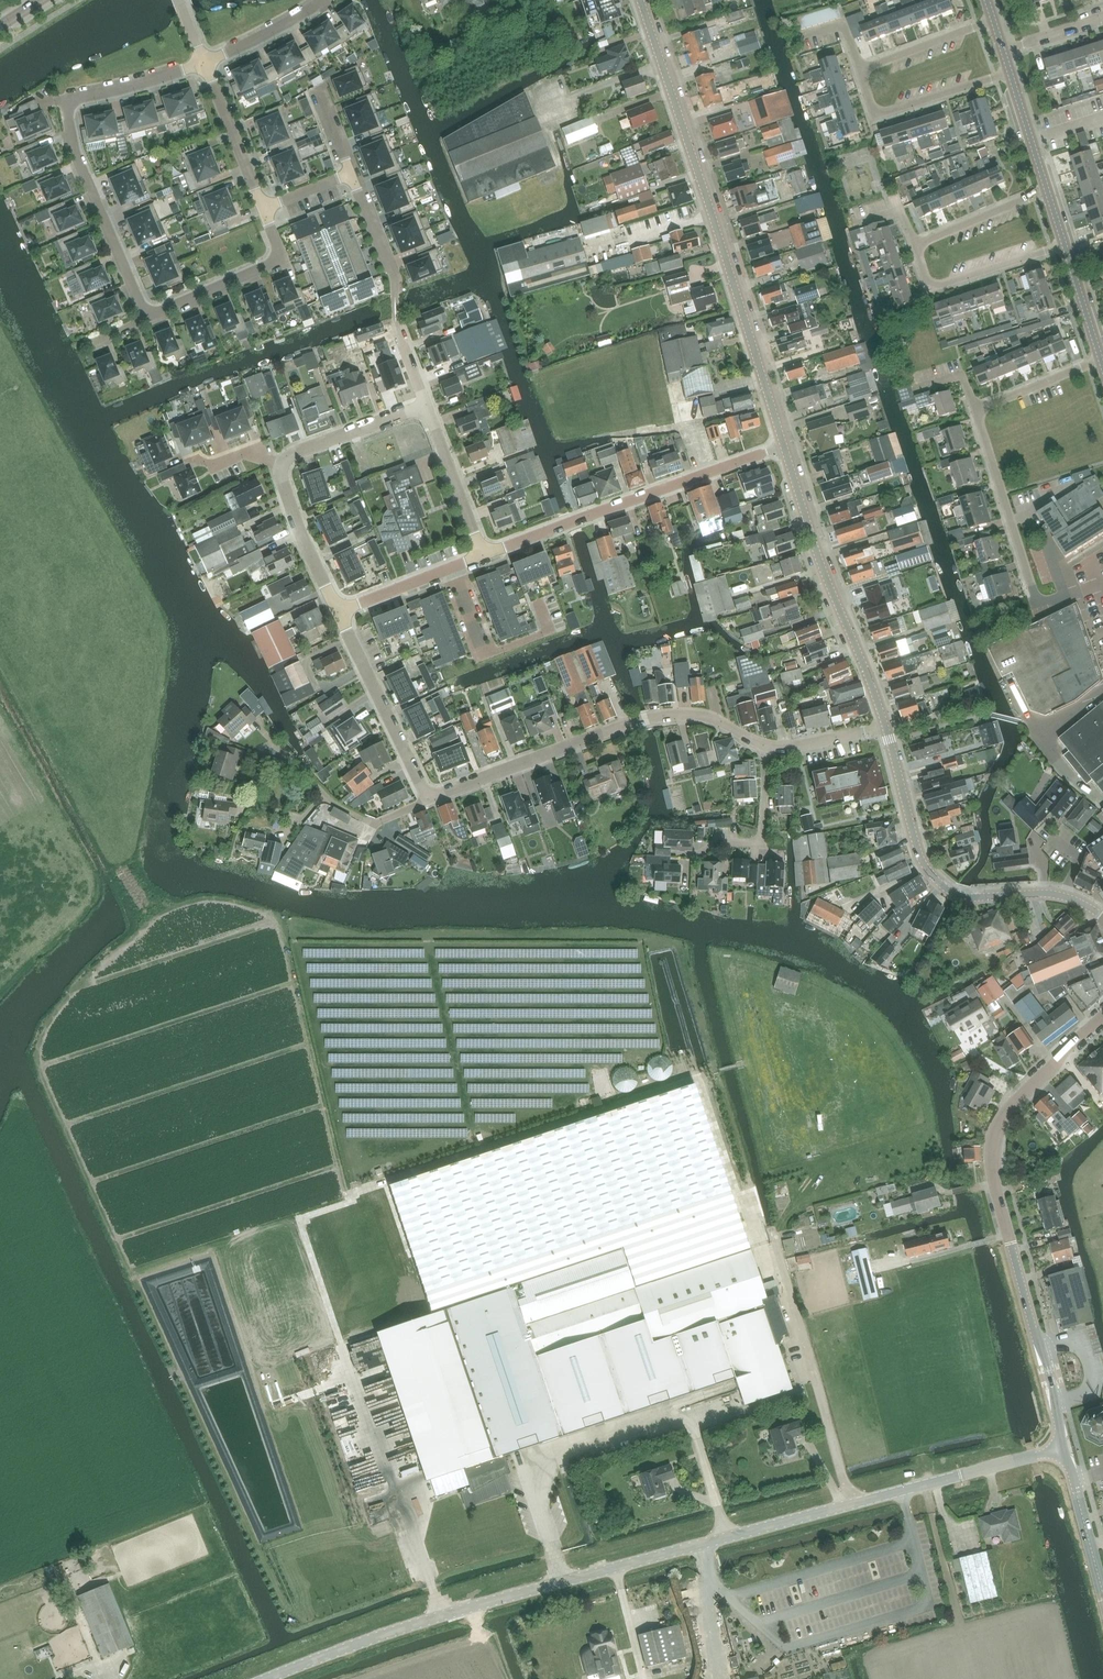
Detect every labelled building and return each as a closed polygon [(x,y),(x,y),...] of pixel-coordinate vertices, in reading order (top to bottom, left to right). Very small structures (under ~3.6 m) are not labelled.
[(483,4),(481,0),(466,0),(470,9),(483,4)] [(587,17),(597,13),(601,24),(622,17),(621,16),(619,8),(618,2),(617,2),(616,0),(581,0),(587,17)] [(688,17),(706,11),(705,5),(721,0),(683,0),(688,17)] [(897,13),(904,29),(916,24),(907,0),(900,0),(904,11),(897,13)] [(923,4),(916,6),(914,0),(907,0),(916,24),(928,20),(923,4)] [(935,0),(928,0),(929,2),(923,4),(928,20),(941,15),(935,0)] [(941,15),(953,10),(950,0),(935,0),(941,15)] [(904,29),(897,13),(891,16),(886,3),(881,6),(891,34),(904,29)] [(837,5),(832,7),(835,19),(841,17),(837,5)] [(891,34),(881,6),(875,8),(879,20),(872,22),(879,39),(891,34)] [(340,29),(347,41),(358,33),(355,29),(363,23),(352,7),(351,7),(348,10),(347,9),(338,15),(345,25),(340,29)] [(829,21),(835,19),(832,7),(826,9),(829,21)] [(496,9),(485,14),(490,27),(501,22),(496,9)] [(823,22),(829,21),(826,9),(820,11),(823,22)] [(726,15),(729,24),(745,18),(742,10),(726,15)] [(817,24),(823,22),(820,11),(814,13),(817,24)] [(866,43),(879,39),(872,22),(867,24),(862,12),(856,15),(860,27),(866,43)] [(812,26),(817,24),(814,13),(808,15),(812,26)] [(806,28),(812,26),(808,15),(802,16),(806,28)] [(806,28),(802,16),(796,18),(800,30),(806,28)] [(316,30),(326,47),(329,52),(347,41),(340,29),(334,32),(327,22),(320,27),(320,28),(317,30),(316,30)] [(320,51),(326,47),(316,30),(312,33),(312,32),(304,36),(310,47),(305,50),(312,63),(323,56),(320,51)] [(688,51),(703,46),(701,40),(704,39),(701,31),(683,36),(688,51)] [(757,36),(736,43),(740,55),(761,48),(757,36)] [(719,41),(709,45),(711,52),(721,49),(719,41)] [(282,50),(281,50),(291,67),(294,72),(300,69),(312,63),(305,50),(304,51),(299,53),(293,43),(285,47),(286,48),(282,50)] [(1097,44),(1090,47),(1089,43),(1083,45),(1090,68),(1102,64),(1102,63),(1097,44)] [(614,74),(633,67),(625,45),(607,51),(608,56),(595,61),(599,73),(606,70),(607,73),(608,74),(610,75),(612,75),(614,74)] [(1071,53),(1077,72),(1090,68),(1083,45),(1077,47),(1078,51),(1071,53)] [(705,52),(703,46),(688,51),(692,66),(710,60),(707,51),(705,52)] [(294,72),(291,67),(281,50),(277,52),(277,51),(269,55),(275,66),(269,69),(275,82),(294,72)] [(1062,51),(1056,53),(1064,77),(1064,76),(1077,72),(1071,53),(1064,55),(1062,51)] [(1065,80),(1064,76),(1064,77),(1056,53),(1050,55),(1051,59),(1044,62),(1047,72),(1041,75),(1045,86),(1065,80)] [(811,78),(840,69),(836,56),(820,61),(822,68),(809,72),(811,78)] [(275,82),(269,69),(262,72),(257,61),(249,65),(250,66),(246,68),(245,68),(256,92),(275,82)] [(347,77),(334,82),(340,97),(367,86),(361,72),(360,72),(358,66),(344,71),(347,77)] [(237,100),(256,92),(245,68),(241,70),(241,69),(233,73),(238,84),(231,87),(237,100)] [(828,87),(844,82),(840,69),(811,78),(813,84),(826,80),(828,87)] [(701,93),(716,88),(714,83),(717,82),(714,73),(696,78),(701,93)] [(627,99),(646,92),(640,77),(622,84),(627,99)] [(848,94),(844,82),(828,87),(830,93),(818,97),(819,103),(848,94)] [(718,94),(716,88),(701,93),(705,108),(723,102),(720,94),(718,94)] [(177,95),(185,119),(205,112),(200,99),(193,101),(190,90),(181,92),(181,94),(177,95)] [(443,140),(448,154),(460,183),(469,203),(482,197),(484,202),(496,197),(494,193),(555,167),(547,147),(535,118),(525,92),(443,140)] [(780,92),(751,102),(749,102),(757,127),(788,117),(780,92)] [(358,106),(346,111),(350,122),(350,123),(376,113),(372,101),(374,101),(371,94),(356,100),(358,106)] [(836,112),(852,107),(848,94),(819,103),(821,110),(834,106),(836,112)] [(185,119),(177,95),(176,95),(177,95),(172,97),(172,95),(164,98),(167,110),(161,112),(165,126),(185,119)] [(302,108),(309,105),(307,98),(300,101),(302,108)] [(956,123),(961,121),(990,111),(986,99),(970,104),(972,111),(959,115),(958,112),(953,114),(956,123)] [(40,114),(34,101),(19,108),(20,108),(22,112),(10,117),(11,119),(6,122),(10,131),(20,128),(25,141),(36,136),(35,134),(41,131),(42,134),(52,130),(47,120),(45,121),(44,118),(43,118),(41,113),(40,114)] [(165,126),(161,112),(154,114),(151,102),(143,104),(143,106),(139,107),(139,106),(138,106),(145,131),(165,126)] [(627,113),(633,129),(656,120),(650,104),(627,113)] [(145,131),(138,106),(138,107),(134,108),(134,107),(125,109),(128,121),(122,123),(125,136),(145,131)] [(262,135),(288,125),(280,107),(265,113),(265,114),(267,113),(269,119),(256,124),(258,131),(260,130),(262,135)] [(856,120),(852,107),(836,112),(838,118),(826,122),(828,129),(856,120)] [(305,113),(306,118),(315,116),(314,110),(305,113)] [(990,111),(961,121),(963,127),(976,123),(978,129),(994,124),(990,111)] [(100,116),(99,116),(104,141),(125,136),(122,123),(115,124),(112,112),(104,114),(104,115),(100,116)] [(931,116),(936,132),(942,130),(946,143),(953,141),(949,128),(944,112),(931,116)] [(376,113),(350,123),(351,124),(355,135),(368,131),(370,137),(384,131),(376,113)] [(733,114),(710,122),(715,138),(738,131),(733,114)] [(84,145),(104,141),(99,116),(95,117),(94,116),(86,117),(88,129),(81,131),(84,145)] [(300,116),(291,120),(296,135),(306,132),(300,116)] [(930,134),(936,132),(931,116),(919,120),(928,149),(934,147),(930,134)] [(592,117),(562,129),(568,145),(598,133),(592,117)] [(794,139),(788,118),(778,122),(778,123),(761,129),(767,147),(794,139)] [(906,124),(911,140),(918,138),(922,150),(928,149),(919,120),(914,121),(913,120),(912,119),(907,120),(907,122),(907,123),(906,124)] [(860,132),(856,120),(828,129),(830,135),(842,131),(844,138),(860,132)] [(893,128),(903,161),(909,159),(908,154),(904,142),(911,140),(906,124),(893,128)] [(998,137),(994,124),(978,129),(980,136),(967,140),(969,146),(982,142),(982,143),(998,137)] [(280,150),(295,144),(288,125),(262,135),(264,141),(263,141),(265,148),(279,143),(281,149),(280,149),(280,150)] [(898,163),(903,161),(893,128),(880,132),(885,148),(892,146),(896,158),(897,158),(898,163)] [(309,138),(319,134),(318,129),(307,133),(309,138)] [(668,132),(619,151),(626,168),(639,163),(636,155),(643,152),(645,155),(651,152),(673,144),(668,132)] [(1085,132),(1077,135),(1081,148),(1089,145),(1085,132)] [(309,138),(295,144),(298,150),(313,144),(315,148),(323,145),(319,134),(309,138)] [(372,146),(361,150),(366,162),(366,163),(392,152),(385,134),(371,139),(374,145),(372,146)] [(716,144),(720,154),(721,158),(740,152),(739,150),(746,147),(743,139),(736,141),(735,138),(716,144)] [(18,151),(19,154),(23,164),(24,164),(24,163),(27,162),(33,175),(42,171),(41,168),(56,162),(52,152),(51,152),(49,147),(40,151),(36,143),(18,151)] [(764,151),(769,167),(780,163),(782,170),(797,166),(795,159),(796,159),(791,143),(764,151)] [(1072,172),(1095,165),(1092,155),(1100,153),(1097,143),(1082,148),(1084,154),(1071,158),(1073,165),(1070,166),(1072,172)] [(195,144),(179,150),(188,172),(214,162),(212,157),(213,156),(211,149),(198,154),(194,145),(195,145),(195,144)] [(298,150),(295,144),(280,150),(281,150),(284,155),(270,161),(273,168),(275,167),(277,172),(298,164),(303,162),(298,150)] [(611,144),(598,149),(599,153),(612,148),(611,144)] [(984,148),(977,151),(979,154),(981,160),(993,187),(1005,182),(999,166),(996,161),(989,164),(987,158),(988,157),(986,154),(984,148)] [(392,152),(366,163),(371,175),(383,170),(386,177),(401,171),(402,171),(398,163),(393,151),(392,152)] [(14,154),(5,157),(8,164),(17,161),(14,154)] [(652,169),(652,171),(655,182),(661,180),(661,182),(678,176),(675,167),(674,167),(671,158),(655,163),(648,166),(649,170),(652,169)] [(745,172),(750,170),(748,162),(742,164),(741,159),(732,162),(733,165),(723,168),(728,182),(746,176),(745,172)] [(993,187),(981,160),(976,162),(981,174),(974,177),(981,193),(993,187)] [(188,172),(183,175),(190,193),(211,185),(211,184),(210,184),(207,179),(220,174),(218,167),(216,168),(214,162),(188,172)] [(112,183),(111,184),(114,192),(115,194),(137,184),(143,182),(135,163),(120,170),(123,176),(111,181),(112,183)] [(302,176),(298,164),(277,172),(279,178),(277,178),(280,185),(293,180),(295,185),(294,186),(295,186),(310,180),(307,173),(306,173),(307,174),(302,176)] [(637,195),(649,191),(639,165),(610,175),(620,201),(637,195)] [(1100,178),(1095,165),(1072,172),(1074,178),(1078,177),(1080,184),(1100,178)] [(981,193),(974,177),(968,180),(963,168),(957,170),(969,198),(981,193)] [(794,188),(796,195),(807,192),(801,170),(788,174),(792,189),(794,188)] [(969,198),(957,170),(951,172),(956,184),(950,187),(956,203),(969,198)] [(387,184),(376,188),(381,200),(381,201),(407,190),(407,191),(408,190),(401,171),(386,177),(389,184),(387,184)] [(64,182),(62,177),(53,181),(50,175),(35,182),(40,192),(43,191),(48,201),(69,192),(65,182),(64,182)] [(956,203),(950,187),(943,190),(938,178),(932,180),(944,208),(956,203)] [(1100,178),(1080,184),(1082,192),(1078,193),(1080,199),(1102,192),(1102,188),(1100,178)] [(944,208),(932,180),(926,183),(931,195),(925,197),(932,213),(944,208)] [(137,184),(115,194),(116,195),(119,203),(121,203),(122,205),(133,200),(136,206),(151,200),(148,193),(143,182),(137,184)] [(762,182),(731,192),(737,212),(769,203),(778,200),(773,187),(765,189),(762,182)] [(673,207),(692,201),(686,183),(667,189),(673,207)] [(196,193),(205,213),(230,203),(228,198),(230,197),(227,190),(214,195),(211,188),(212,187),(196,193)] [(920,219),(932,213),(925,197),(919,200),(914,188),(908,190),(913,202),(920,219)] [(407,190),(381,201),(382,201),(386,213),(398,208),(401,214),(414,209),(407,191),(407,190)] [(650,191),(649,191),(637,195),(640,204),(653,200),(650,191)] [(1080,199),(1082,205),(1086,204),(1088,211),(1102,206),(1102,192),(1080,199)] [(805,198),(808,207),(814,205),(810,196),(805,198)] [(653,200),(640,204),(634,206),(614,212),(618,225),(638,218),(657,212),(653,200)] [(77,213),(75,208),(66,211),(62,203),(47,210),(57,233),(75,226),(76,228),(86,224),(82,215),(79,216),(78,212),(77,213)] [(230,203),(205,213),(213,234),(228,228),(228,227),(227,227),(224,220),(237,215),(234,208),(232,208),(230,203)] [(130,224),(128,224),(132,232),(131,232),(132,234),(154,225),(160,222),(153,204),(138,210),(140,216),(129,221),(130,224)] [(325,230),(348,221),(345,213),(343,206),(324,213),(319,215),(325,230)] [(1102,221),(1102,206),(1088,211),(1091,218),(1087,219),(1089,225),(1102,221)] [(350,306),(354,304),(348,289),(343,274),(337,260),(331,245),(325,230),(319,215),(324,213),(323,209),(308,215),(309,219),(314,217),(320,232),(326,247),(332,262),(338,276),(344,291),(350,306)] [(402,224),(392,228),(397,239),(396,240),(397,240),(424,229),(416,211),(402,217),(404,223),(402,224)] [(614,212),(605,215),(609,229),(618,226),(614,212)] [(775,212),(764,216),(764,215),(758,217),(757,216),(740,221),(744,237),(762,232),(760,224),(766,223),(777,219),(775,212)] [(294,233),(297,241),(320,232),(314,217),(309,219),(291,226),(294,233)] [(797,249),(821,242),(823,241),(816,219),(790,227),(797,249)] [(354,236),(348,221),(325,230),(331,245),(354,236)] [(1089,225),(1091,232),(1095,230),(1097,238),(1102,236),(1102,221),(1089,225)] [(154,225),(132,234),(133,236),(137,244),(138,243),(139,246),(151,240),(153,247),(168,240),(165,233),(160,222),(154,225)] [(882,222),(864,227),(870,247),(877,245),(893,240),(889,227),(884,229),(882,222)] [(424,229),(397,240),(397,241),(402,252),(414,248),(417,254),(432,248),(429,241),(428,241),(424,229)] [(670,241),(674,253),(699,246),(695,232),(682,236),(681,231),(669,234),(671,240),(670,241)] [(297,241),(303,256),(326,247),(320,232),(297,241)] [(74,262),(95,252),(91,242),(90,243),(88,238),(79,241),(75,233),(58,241),(63,254),(69,251),(74,262)] [(360,251),(354,236),(331,245),(337,260),(360,251)] [(579,239),(526,254),(522,242),(496,249),(511,298),(561,283),(561,284),(590,276),(587,267),(579,239)] [(752,260),(774,253),(769,239),(748,246),(752,260)] [(881,258),(897,253),(893,240),(877,245),(881,258)] [(821,242),(797,249),(796,250),(803,272),(828,264),(821,242)] [(149,275),(172,265),(167,254),(173,251),(170,244),(155,251),(158,257),(146,262),(147,264),(146,265),(149,273),(149,275)] [(649,245),(632,250),(636,263),(653,258),(649,245)] [(303,256),(309,271),(332,262),(326,247),(303,256)] [(421,262),(408,267),(413,282),(442,270),(437,257),(439,256),(437,249),(421,255),(423,261),(421,262)] [(860,251),(864,264),(869,262),(865,250),(860,251)] [(366,265),(360,251),(337,260),(343,274),(366,265)] [(658,261),(644,265),(647,276),(661,272),(681,267),(677,253),(657,259),(658,261)] [(901,266),(897,253),(881,258),(885,271),(901,266)] [(632,255),(608,256),(608,265),(632,264),(632,255)] [(780,256),(753,264),(757,277),(784,269),(780,256)] [(309,271),(315,285),(338,276),(332,262),(309,271)] [(864,264),(868,276),(873,275),(869,262),(864,264)] [(178,263),(172,265),(149,275),(150,276),(151,276),(154,284),(155,284),(156,286),(168,281),(171,287),(185,281),(178,263)] [(77,278),(69,282),(75,296),(83,292),(83,293),(101,286),(102,289),(112,285),(108,275),(105,276),(104,273),(103,273),(101,268),(92,272),(89,264),(73,270),(77,278)] [(587,266),(589,272),(604,269),(604,265),(596,266),(596,264),(587,266)] [(372,280),(366,265),(343,274),(348,289),(372,280)] [(887,277),(890,283),(905,278),(904,276),(906,275),(905,271),(903,271),(901,266),(885,271),(886,272),(880,273),(882,278),(887,277)] [(1030,288),(1047,283),(1043,270),(1026,275),(1030,288)] [(667,288),(688,282),(686,273),(664,279),(667,288)] [(871,287),(872,289),(877,287),(873,275),(868,276),(868,278),(864,279),(867,288),(871,287)] [(315,285),(320,300),(344,291),(338,276),(315,285)] [(296,309),(307,304),(301,290),(295,293),(289,279),(285,281),(284,278),(275,283),(276,284),(277,288),(275,289),(277,295),(280,295),(285,308),(293,305),(295,308),(296,309)] [(905,278),(890,283),(894,296),(909,291),(905,278)] [(375,288),(372,280),(348,289),(354,304),(378,295),(375,288)] [(1013,280),(1008,281),(1012,294),(1017,292),(1013,280)] [(1026,297),(1027,303),(1051,296),(1047,283),(1030,288),(1033,295),(1026,297)] [(816,284),(795,291),(798,304),(820,297),(816,284)] [(986,288),(991,304),(992,310),(1006,306),(1004,300),(999,284),(986,288)] [(313,285),(302,288),(305,298),(316,295),(313,285)] [(761,292),(760,293),(762,299),(764,299),(765,305),(775,302),(775,304),(785,301),(788,300),(786,292),(782,294),(781,292),(779,285),(761,290),(761,292)] [(704,290),(703,287),(691,291),(691,289),(669,295),(672,306),(693,300),(693,302),(694,302),(696,313),(706,310),(705,307),(715,303),(715,301),(716,301),(715,295),(713,296),(711,288),(704,290)] [(881,300),(877,287),(872,289),(876,301),(881,300)] [(978,308),(991,304),(986,288),(973,293),(978,308)] [(266,321),(277,317),(271,303),(265,306),(260,292),(255,293),(254,291),(245,294),(247,301),(246,301),(247,308),(250,307),(255,321),(263,317),(265,321),(266,321)] [(326,315),(350,306),(344,291),(320,300),(324,308),(323,308),(326,315)] [(913,304),(909,291),(894,296),(898,308),(880,314),(883,321),(909,312),(907,306),(913,304)] [(961,297),(968,318),(973,316),(971,311),(978,308),(973,293),(961,297)] [(93,315),(98,326),(108,322),(106,319),(121,313),(117,303),(116,303),(114,298),(105,302),(101,294),(86,300),(93,316),(93,315)] [(1055,309),(1051,296),(1027,303),(1029,309),(1036,307),(1039,314),(1049,311),(1055,309)] [(955,322),(968,318),(961,297),(948,301),(955,322)] [(482,321),(474,300),(454,308),(462,328),(482,321)] [(948,301),(935,305),(939,316),(933,318),(937,330),(956,324),(955,322),(948,301)] [(784,309),(768,314),(770,319),(769,320),(769,321),(770,325),(771,325),(772,325),(772,326),(787,322),(791,333),(802,330),(803,332),(818,327),(818,326),(818,327),(815,319),(811,317),(805,319),(803,313),(809,311),(806,303),(807,303),(807,302),(798,304),(784,309)] [(247,330),(241,316),(235,318),(230,304),(226,306),(224,304),(215,309),(216,310),(226,334),(234,330),(236,333),(236,334),(247,330)] [(1021,305),(1016,307),(1020,320),(1025,318),(1021,305)] [(425,321),(418,323),(420,329),(418,330),(421,337),(423,337),(441,330),(439,324),(446,321),(441,307),(422,315),(425,321)] [(1049,311),(1039,314),(1040,319),(1041,322),(1052,319),(1051,316),(1049,311)] [(206,347),(217,343),(212,329),(205,331),(200,317),(196,319),(195,316),(185,320),(188,326),(186,327),(187,334),(190,333),(196,346),(204,343),(206,346),(206,347)] [(703,365),(708,364),(706,358),(709,357),(708,352),(724,348),(721,335),(734,331),(730,318),(704,325),(708,339),(708,338),(709,342),(698,345),(703,365)] [(1052,319),(1041,322),(1043,327),(1055,323),(1054,318),(1052,319)] [(1028,326),(1030,331),(1043,327),(1041,322),(1028,326)] [(998,327),(1000,332),(1013,328),(1011,323),(998,327)] [(381,324),(356,332),(360,343),(385,334),(381,324)] [(456,341),(461,352),(466,365),(496,353),(485,324),(455,336),(456,341)] [(661,344),(687,337),(684,325),(658,330),(661,344)] [(827,325),(810,330),(813,338),(830,332),(827,325)] [(1016,330),(1017,335),(1030,331),(1028,326),(1016,330)] [(986,331),(987,336),(1000,332),(998,327),(986,331)] [(176,360),(187,355),(182,342),(176,344),(170,330),(166,332),(165,329),(156,335),(156,336),(158,339),(156,340),(158,346),(161,346),(166,359),(174,356),(176,359),(176,360)] [(1003,334),(1005,339),(1017,335),(1016,330),(1003,334)] [(973,335),(975,339),(987,336),(986,331),(973,335)] [(1048,339),(1055,355),(1067,350),(1061,334),(1053,337),(1051,331),(1046,333),(1048,339)] [(798,351),(807,348),(802,332),(777,340),(781,353),(797,348),(798,351)] [(990,338),(992,343),(1005,339),(1003,334),(990,338)] [(703,365),(698,345),(696,335),(687,337),(661,344),(668,374),(703,365)] [(960,339),(962,343),(975,339),(973,335),(960,339)] [(608,336),(596,339),(599,348),(611,345),(608,336)] [(1055,355),(1048,339),(1042,342),(1039,336),(1033,338),(1043,360),(1048,358),(1048,359),(1050,360),(1054,358),(1055,356),(1054,355),(1055,355)] [(978,342),(979,347),(992,343),(990,338),(978,342)] [(1043,360),(1033,338),(1034,340),(1029,342),(1030,346),(1024,349),(1030,365),(1043,360)] [(943,349),(962,343),(960,339),(948,342),(947,340),(941,342),(943,349)] [(452,340),(428,350),(435,367),(448,362),(447,359),(458,355),(457,353),(461,352),(456,341),(453,342),(452,340)] [(384,350),(389,348),(386,341),(374,345),(377,352),(384,350)] [(146,372),(146,373),(158,368),(152,354),(146,357),(140,343),(136,345),(135,342),(126,346),(136,372),(144,369),(146,372)] [(966,351),(979,347),(978,342),(964,346),(966,351)] [(1030,365),(1024,349),(1022,344),(1009,349),(1018,370),(1030,365)] [(860,363),(855,345),(823,355),(828,373),(860,363)] [(1018,370),(1009,349),(997,354),(999,359),(1006,375),(1018,370)] [(381,365),(373,368),(382,392),(399,386),(395,373),(391,361),(389,362),(384,350),(377,352),(381,365)] [(313,351),(302,355),(303,358),(308,371),(319,367),(313,351)] [(128,381),(122,367),(116,370),(111,356),(106,357),(105,355),(96,360),(97,361),(106,385),(114,382),(116,385),(117,385),(128,381)] [(993,380),(987,364),(984,356),(978,358),(981,367),(975,369),(981,385),(993,380)] [(999,359),(987,364),(993,380),(1006,375),(999,359)] [(453,371),(455,378),(442,383),(444,389),(442,389),(445,397),(447,396),(447,397),(462,391),(460,385),(468,382),(467,381),(482,376),(477,362),(453,371)] [(802,362),(785,368),(786,370),(786,373),(788,375),(790,381),(806,375),(802,362)] [(668,380),(669,383),(682,380),(686,399),(712,393),(714,393),(709,365),(708,365),(708,364),(703,365),(668,374),(667,374),(668,380)] [(345,380),(335,384),(337,390),(336,391),(337,393),(338,393),(338,394),(339,396),(343,407),(353,403),(352,400),(358,398),(358,399),(369,395),(361,374),(359,371),(354,373),(352,368),(342,372),(345,380)] [(851,388),(868,382),(872,381),(868,370),(848,377),(851,388)] [(251,401),(269,394),(261,373),(253,376),(243,379),(251,401)] [(682,380),(669,383),(666,384),(670,405),(687,402),(686,399),(682,380)] [(851,388),(847,389),(851,403),(872,396),(868,382),(851,388)] [(809,391),(794,395),(799,410),(808,407),(808,408),(816,406),(815,403),(821,401),(827,399),(823,385),(816,387),(816,386),(808,389),(809,391)] [(912,395),(909,386),(898,389),(900,398),(912,395)] [(319,416),(329,412),(323,396),(320,387),(307,392),(308,393),(297,397),(305,419),(305,418),(308,425),(318,421),(317,421),(321,420),(319,416)] [(915,398),(901,402),(903,409),(907,408),(909,413),(918,409),(936,403),(940,416),(956,411),(949,390),(930,396),(929,392),(914,396),(915,398)] [(722,401),(724,410),(733,408),(734,413),(754,407),(750,393),(730,398),(722,401)] [(713,396),(687,402),(670,405),(674,424),(717,415),(713,396)] [(272,399),(285,435),(298,430),(293,416),(286,418),(283,410),(284,409),(279,397),(272,399)] [(239,405),(227,410),(238,436),(244,434),(244,432),(249,430),(245,419),(252,416),(246,398),(238,401),(239,405)] [(272,440),(285,435),(272,399),(265,402),(270,414),(274,423),(267,425),(272,440)] [(470,416),(456,421),(458,429),(457,429),(459,434),(460,434),(461,436),(478,430),(480,436),(490,432),(484,418),(493,415),(487,401),(468,408),(470,416)] [(866,402),(847,408),(851,422),(871,415),(866,402)] [(190,421),(199,444),(205,442),(204,440),(210,438),(206,426),(212,424),(209,417),(206,408),(199,411),(201,417),(190,421)] [(227,410),(209,417),(212,424),(214,430),(220,428),(225,439),(230,437),(231,439),(238,436),(227,410)] [(725,420),(726,423),(731,440),(739,437),(737,431),(743,430),(743,431),(760,426),(756,413),(740,418),(739,416),(725,420)] [(189,417),(169,424),(175,438),(181,436),(185,447),(191,445),(191,447),(199,444),(190,421),(189,417)] [(808,425),(810,432),(810,433),(809,435),(810,437),(811,439),(812,440),(813,440),(813,441),(818,439),(821,450),(835,446),(832,435),(838,433),(833,417),(808,425)] [(868,418),(858,420),(860,427),(870,425),(868,418)] [(526,445),(518,422),(496,430),(505,457),(527,449),(526,445)] [(721,439),(717,426),(706,429),(710,442),(721,439)] [(922,430),(923,432),(925,440),(940,435),(938,427),(935,428),(935,426),(922,430)] [(942,432),(947,446),(939,448),(942,458),(950,455),(950,453),(965,448),(960,433),(962,433),(960,426),(942,432)] [(144,465),(149,475),(167,468),(164,461),(172,457),(162,435),(152,439),(151,436),(142,440),(147,452),(149,450),(154,461),(144,465)] [(640,435),(631,436),(633,447),(641,446),(640,435)] [(889,462),(889,463),(895,461),(887,436),(869,441),(877,466),(889,462)] [(678,454),(685,451),(681,438),(674,441),(678,454)] [(486,453),(493,450),(489,440),(483,443),(483,442),(466,449),(472,463),(488,457),(486,453)] [(601,467),(619,461),(617,454),(614,447),(597,453),(601,467)] [(641,463),(648,460),(644,447),(636,449),(641,463)] [(617,454),(619,461),(629,489),(645,483),(641,469),(636,471),(629,449),(617,454)] [(813,463),(813,465),(814,467),(815,469),(817,470),(818,472),(824,470),(828,482),(844,476),(841,466),(845,465),(840,450),(813,459),(814,461),(813,463)] [(533,452),(504,462),(515,492),(543,481),(533,457),(535,457),(533,452)] [(662,458),(668,474),(681,469),(676,453),(662,458)] [(971,459),(959,463),(957,456),(940,461),(942,469),(952,466),(959,487),(975,482),(970,467),(973,466),(971,459)] [(562,465),(557,466),(563,483),(567,482),(566,477),(587,470),(583,457),(562,465)] [(654,479),(668,474),(662,458),(649,462),(654,479)] [(346,477),(352,475),(347,461),(341,463),(346,477)] [(893,476),(889,463),(889,462),(877,466),(867,469),(871,482),(893,476)] [(389,530),(379,533),(382,542),(392,539),(398,554),(411,549),(407,539),(405,540),(403,536),(422,529),(418,518),(424,516),(412,487),(422,483),(416,466),(407,469),(405,464),(385,471),(389,478),(395,476),(397,482),(391,484),(400,509),(393,512),(392,513),(391,514),(390,515),(389,516),(389,517),(389,518),(388,519),(388,521),(388,522),(388,523),(388,525),(388,526),(388,528),(389,530)] [(176,467),(159,474),(162,482),(174,477),(183,499),(200,491),(197,483),(195,477),(194,477),(191,469),(179,474),(176,467)] [(599,499),(621,491),(613,468),(596,474),(597,475),(591,477),(599,499)] [(755,489),(773,482),(768,469),(760,472),(759,469),(749,472),(749,473),(740,476),(744,487),(753,484),(755,489)] [(303,476),(308,490),(326,484),(321,470),(303,476)] [(1073,475),(1076,485),(1092,478),(1090,470),(1073,475)] [(362,478),(365,485),(386,478),(384,471),(362,478)] [(498,483),(505,480),(501,471),(494,473),(495,476),(479,483),(485,497),(501,490),(498,483)] [(356,486),(352,475),(346,477),(351,490),(343,493),(346,499),(352,497),(352,495),(361,492),(358,485),(356,486)] [(827,502),(853,493),(848,476),(821,484),(827,502)] [(1095,499),(1102,494),(1102,492),(1101,489),(1098,477),(1085,482),(1078,487),(1079,488),(1055,504),(1054,502),(1037,513),(1042,520),(1043,519),(1046,524),(1045,525),(1044,525),(1044,526),(1043,526),(1043,527),(1043,528),(1043,529),(1043,534),(1043,529),(1050,529),(1055,537),(1053,538),(1065,558),(1102,534),(1102,511),(1095,499)] [(241,488),(233,492),(241,508),(256,501),(255,498),(263,494),(262,493),(263,492),(260,486),(259,486),(256,480),(249,484),(248,481),(240,485),(241,488)] [(592,483),(574,489),(579,506),(597,499),(592,483)] [(326,484),(308,490),(312,504),(330,498),(326,484)] [(698,523),(720,515),(710,486),(687,494),(698,523)] [(496,513),(491,515),(497,530),(521,521),(518,513),(514,504),(513,501),(525,497),(522,490),(505,496),(508,506),(495,511),(496,513)] [(956,517),(965,514),(986,507),(981,492),(960,499),(962,505),(955,507),(954,510),(956,517)] [(721,511),(733,507),(728,494),(717,498),(721,511)] [(953,495),(937,500),(939,507),(955,502),(953,495)] [(345,507),(351,519),(365,512),(359,500),(345,507)] [(861,500),(847,504),(847,505),(829,511),(831,517),(830,519),(831,522),(833,523),(833,524),(852,518),(860,516),(857,507),(862,505),(861,500)] [(761,505),(753,508),(757,518),(758,523),(757,525),(760,534),(772,530),(774,530),(780,528),(777,520),(785,517),(780,502),(762,508),(761,505)] [(675,525),(671,527),(669,519),(667,520),(661,504),(648,508),(653,525),(659,523),(663,534),(666,533),(666,536),(669,535),(673,548),(681,545),(675,525)] [(748,505),(723,514),(729,531),(754,522),(748,505)] [(880,507),(863,512),(865,520),(883,514),(880,507)] [(990,522),(986,507),(965,514),(970,528),(990,522)] [(323,532),(340,524),(334,510),(317,519),(323,532)] [(911,511),(874,524),(876,530),(913,517),(911,511)] [(229,512),(207,523),(213,536),(236,525),(229,512)] [(373,529),(365,512),(351,519),(359,515),(364,527),(354,531),(357,537),(373,529)] [(874,517),(835,530),(840,545),(868,536),(865,526),(876,523),(874,517)] [(259,532),(254,534),(258,542),(263,540),(280,532),(279,531),(282,530),(282,528),(280,525),(279,524),(277,525),(273,518),(267,521),(267,523),(257,528),(259,532)] [(627,518),(615,521),(615,520),(609,522),(609,523),(608,524),(613,540),(623,537),(625,543),(634,540),(632,534),(627,518)] [(924,543),(918,523),(888,533),(895,553),(924,543)] [(346,537),(340,524),(323,532),(329,545),(346,537)] [(214,536),(194,546),(207,574),(256,550),(252,540),(245,543),(236,526),(214,537),(214,536)] [(962,528),(948,532),(952,543),(965,539),(962,528)] [(775,539),(772,531),(767,532),(749,538),(751,545),(758,543),(762,545),(767,561),(780,557),(780,556),(779,557),(778,555),(796,548),(791,534),(775,539)] [(979,535),(963,540),(965,546),(976,543),(983,564),(1001,558),(997,546),(999,545),(996,536),(980,540),(979,535)] [(610,537),(595,541),(602,562),(617,558),(616,557),(610,537)] [(374,539),(368,542),(374,554),(380,551),(374,539)] [(393,543),(386,546),(389,556),(397,553),(393,543)] [(568,546),(552,551),(557,566),(556,566),(560,576),(575,571),(572,561),(573,561),(568,546)] [(844,554),(844,555),(842,556),(844,563),(847,562),(848,566),(858,563),(859,565),(868,562),(868,561),(874,559),(869,546),(863,548),(863,547),(844,554)] [(931,560),(928,547),(896,556),(899,563),(886,567),(889,577),(902,573),(901,570),(931,560)] [(292,556),(289,556),(286,548),(272,555),(271,553),(262,557),(271,575),(293,565),(292,563),(294,560),(292,556)] [(341,570),(358,562),(352,549),(335,557),(341,570)] [(385,564),(380,552),(373,554),(379,567),(385,564)] [(529,555),(539,579),(547,576),(550,584),(556,582),(545,553),(534,557),(533,554),(529,555)] [(617,558),(608,561),(617,592),(635,587),(625,554),(616,557),(617,558)] [(526,584),(539,579),(529,555),(526,556),(527,560),(513,565),(524,594),(529,592),(526,584)] [(242,558),(212,572),(214,576),(237,565),(239,570),(246,567),(242,558)] [(785,578),(801,573),(797,558),(771,566),(773,574),(782,571),(785,578)] [(364,575),(358,562),(341,570),(347,583),(364,575)] [(850,571),(851,572),(849,573),(851,579),(853,578),(854,582),(881,574),(877,562),(850,571)] [(497,572),(476,580),(482,595),(503,587),(499,577),(503,575),(500,567),(495,569),(497,572)] [(217,582),(220,590),(251,577),(247,569),(217,582)] [(1007,584),(1010,583),(1006,574),(992,578),(990,570),(976,574),(979,586),(986,584),(991,598),(1010,593),(1007,584)] [(581,574),(573,576),(577,587),(584,584),(581,574)] [(725,575),(704,580),(715,615),(734,610),(725,575)] [(289,576),(271,585),(279,601),(283,600),(283,601),(290,597),(292,603),(310,594),(303,580),(293,585),(289,576)] [(670,584),(675,598),(685,595),(681,581),(670,584)] [(779,600),(798,594),(795,582),(765,591),(767,597),(778,594),(779,600)] [(869,619),(880,616),(881,619),(891,616),(887,603),(898,600),(893,583),(880,587),(879,585),(865,589),(868,598),(870,597),(871,601),(864,604),(865,608),(864,608),(863,610),(864,615),(866,616),(867,615),(869,619)] [(508,598),(503,587),(482,595),(488,611),(517,599),(515,595),(508,598)] [(420,598),(416,600),(419,608),(422,607),(426,617),(447,609),(441,593),(421,601),(420,598)] [(748,597),(734,601),(736,610),(750,606),(748,597)] [(789,625),(801,620),(798,611),(794,598),(760,609),(764,620),(773,617),(774,620),(778,618),(781,624),(788,622),(789,625)] [(494,626),(515,618),(511,607),(519,604),(517,599),(488,611),(494,626)] [(266,602),(241,614),(248,630),(273,618),(266,602)] [(931,630),(946,625),(953,623),(946,602),(919,611),(926,632),(931,630)] [(307,611),(304,604),(281,615),(283,620),(294,615),(295,616),(307,611)] [(1061,635),(1080,625),(1073,605),(1063,610),(1051,616),(1061,635)] [(386,611),(395,635),(408,630),(411,638),(416,636),(405,607),(390,613),(389,610),(386,611)] [(320,637),(315,627),(324,623),(317,609),(300,618),(294,621),(304,644),(320,637)] [(447,609),(426,617),(430,628),(423,631),(424,636),(453,624),(447,609)] [(918,609),(912,611),(916,623),(922,621),(918,609)] [(386,639),(395,635),(386,611),(382,613),(383,616),(373,620),(384,649),(389,647),(386,639)] [(573,616),(567,619),(571,631),(578,628),(573,616)] [(1061,635),(1051,616),(987,647),(1002,677),(1012,672),(1026,701),(1036,696),(1057,686),(1075,677),(1095,668),(1080,625),(1061,635)] [(515,618),(494,626),(501,642),(529,631),(527,625),(519,629),(515,618)] [(897,618),(881,623),(870,627),(871,629),(870,631),(871,635),(873,636),(875,641),(893,635),(894,635),(902,633),(897,618)] [(280,621),(252,633),(268,668),(295,656),(287,638),(296,634),(293,627),(284,631),(280,621)] [(793,632),(787,634),(791,642),(797,640),(799,645),(805,643),(807,647),(816,644),(814,639),(821,636),(816,623),(793,632)] [(453,624),(424,636),(426,640),(434,637),(438,648),(459,640),(453,624)] [(739,630),(744,645),(764,638),(759,624),(739,630)] [(948,632),(946,625),(931,630),(933,636),(947,632),(948,632)] [(990,640),(999,638),(996,629),(988,631),(990,640)] [(911,638),(913,642),(928,637),(927,632),(911,638)] [(951,642),(947,632),(933,636),(937,647),(951,642)] [(906,638),(896,641),(877,647),(882,662),(901,656),(910,653),(906,638)] [(465,656),(459,640),(438,648),(442,659),(434,662),(436,667),(465,656)] [(962,641),(939,649),(945,668),(967,661),(963,651),(965,650),(962,641)] [(816,644),(807,647),(806,648),(809,656),(803,658),(806,666),(812,663),(812,662),(826,657),(827,657),(826,654),(827,654),(828,654),(827,653),(827,652),(828,651),(826,646),(824,645),(824,644),(823,644),(822,644),(821,642),(816,644)] [(590,645),(574,651),(589,686),(604,680),(590,645)] [(338,653),(321,661),(328,675),(345,667),(338,653)] [(570,653),(559,658),(574,695),(575,694),(580,707),(575,709),(577,715),(579,714),(585,729),(598,724),(584,691),(585,690),(570,653)] [(422,678),(429,675),(419,655),(408,661),(411,667),(416,665),(422,678)] [(755,702),(751,689),(769,684),(766,669),(744,657),(737,659),(747,696),(741,697),(743,705),(736,706),(741,727),(757,723),(752,702),(755,702)] [(818,694),(825,692),(824,691),(830,688),(852,679),(844,659),(822,669),(827,681),(815,686),(817,693),(818,694)] [(902,660),(884,665),(889,680),(906,675),(913,672),(910,664),(904,666),(902,660)] [(786,671),(798,669),(796,661),(784,663),(786,671)] [(309,683),(299,662),(285,669),(295,690),(309,683)] [(702,674),(701,675),(691,676),(689,663),(676,665),(676,678),(676,683),(677,689),(691,687),(693,703),(705,701),(703,685),(702,674)] [(800,668),(798,669),(786,671),(780,673),(782,684),(803,679),(800,668)] [(1100,681),(1095,668),(1075,677),(1084,694),(1100,681)] [(394,691),(411,683),(404,669),(387,678),(394,691)] [(655,680),(643,682),(646,704),(660,702),(660,704),(675,702),(672,684),(665,685),(664,678),(664,677),(662,675),(661,674),(659,673),(656,672),(654,673),(655,680)] [(435,688),(429,675),(422,678),(429,691),(435,688)] [(916,697),(916,698),(925,695),(922,684),(929,682),(927,676),(920,678),(920,677),(912,680),(913,684),(909,685),(907,680),(891,685),(895,697),(910,692),(912,698),(916,697)] [(1075,677),(1057,686),(1066,706),(1076,701),(1084,694),(1075,677)] [(860,681),(859,681),(829,690),(834,706),(865,697),(860,681)] [(417,696),(411,683),(394,691),(400,704),(417,696)] [(755,702),(763,733),(776,730),(769,701),(776,699),(771,684),(751,689),(755,702)] [(1057,686),(1036,696),(1045,716),(1066,706),(1057,686)] [(493,714),(515,705),(509,689),(486,698),(493,714)] [(930,691),(932,703),(945,701),(943,689),(930,691)] [(327,719),(346,706),(339,694),(319,707),(327,719)] [(603,694),(593,698),(603,721),(616,716),(609,699),(605,700),(603,694)] [(439,711),(446,708),(440,695),(433,699),(439,711)] [(1036,696),(1026,701),(1031,711),(1045,716),(1036,696)] [(918,704),(916,698),(916,697),(912,698),(898,703),(898,705),(897,706),(897,708),(898,710),(900,711),(903,721),(922,715),(923,718),(933,714),(931,706),(927,707),(925,702),(918,704)] [(843,721),(868,713),(864,700),(833,709),(836,716),(841,714),(843,721)] [(554,715),(549,701),(541,703),(520,712),(523,720),(524,719),(532,737),(545,732),(544,731),(551,728),(547,718),(554,715)] [(1059,738),(1059,739),(1060,739),(1069,751),(1063,756),(1087,784),(1093,779),(1097,784),(1102,779),(1102,702),(1059,738)] [(410,725),(427,717),(421,704),(404,712),(410,725)] [(249,725),(256,719),(245,707),(240,712),(235,707),(218,723),(232,738),(239,731),(238,731),(247,723),(249,725)] [(820,726),(830,724),(825,707),(802,713),(806,728),(819,725),(820,726)] [(452,720),(446,708),(439,711),(445,724),(452,720)] [(935,712),(938,719),(948,715),(946,709),(935,712)] [(788,729),(796,727),(792,712),(784,714),(788,729)] [(469,713),(460,716),(467,733),(476,729),(469,713)] [(516,716),(510,718),(502,721),(505,730),(511,745),(525,740),(516,716)] [(313,735),(325,728),(318,717),(307,725),(313,735)] [(433,730),(427,717),(410,725),(416,738),(433,730)] [(339,720),(326,729),(338,747),(341,745),(346,752),(361,743),(359,740),(369,734),(361,721),(356,724),(352,719),(343,726),(339,720)] [(484,729),(492,726),(489,719),(481,722),(484,729)] [(999,744),(994,726),(993,723),(979,727),(985,747),(999,744)] [(452,726),(440,732),(443,738),(455,732),(452,726)] [(491,728),(487,730),(477,733),(480,740),(479,740),(480,741),(479,741),(480,745),(482,745),(486,755),(491,753),(493,755),(499,753),(499,750),(500,750),(494,734),(491,728)] [(443,738),(440,732),(428,737),(431,743),(443,738)] [(922,743),(911,747),(914,755),(916,755),(918,760),(929,757),(929,758),(947,753),(942,735),(922,741),(922,743)] [(321,736),(309,744),(313,749),(324,740),(321,736)] [(733,738),(715,743),(720,765),(738,761),(733,738)] [(683,741),(667,745),(672,767),(683,764),(685,771),(697,768),(694,756),(687,757),(683,741)] [(360,754),(364,763),(370,761),(374,769),(390,762),(381,743),(365,751),(366,751),(360,754)] [(448,749),(455,767),(468,762),(462,744),(448,749)] [(240,761),(243,752),(228,747),(226,754),(219,752),(212,774),(231,780),(234,771),(233,771),(237,759),(240,761)] [(441,772),(455,767),(448,749),(434,755),(441,772)] [(698,754),(701,768),(709,766),(706,752),(698,754)] [(955,758),(943,761),(945,770),(958,767),(958,766),(964,764),(962,756),(955,758)] [(847,765),(811,773),(818,804),(858,794),(861,805),(886,799),(886,796),(887,796),(883,780),(879,766),(877,767),(875,757),(846,764),(847,765)] [(735,769),(734,769),(735,778),(755,777),(754,760),(742,761),(742,765),(734,766),(735,769)] [(592,779),(584,782),(590,797),(609,790),(610,794),(627,788),(617,762),(600,768),(603,776),(592,781),(592,779)] [(361,763),(342,779),(357,797),(373,784),(367,777),(370,774),(361,763)] [(330,766),(317,774),(324,784),(327,782),(325,778),(328,772),(333,770),(330,766)] [(711,769),(693,773),(696,784),(713,780),(711,769)] [(922,783),(919,783),(921,790),(924,789),(924,791),(954,782),(950,770),(944,772),(943,770),(937,771),(929,773),(929,776),(921,778),(922,783)] [(550,776),(535,781),(543,804),(551,802),(554,808),(557,807),(559,811),(560,811),(564,821),(562,821),(563,822),(576,817),(574,812),(571,801),(569,802),(562,781),(561,782),(554,785),(550,776)] [(926,798),(924,799),(926,805),(928,805),(929,811),(955,804),(953,797),(969,792),(975,790),(972,778),(965,780),(942,786),(944,796),(938,797),(938,795),(937,795),(937,794),(936,794),(935,794),(925,797),(926,798)] [(755,780),(740,781),(733,782),(734,800),(756,798),(755,780)] [(381,783),(368,789),(372,796),(378,793),(385,808),(407,798),(400,782),(384,789),(381,783)] [(1027,797),(1013,810),(1033,830),(1046,817),(1045,816),(1049,811),(1059,819),(1071,804),(1072,805),(1077,799),(1076,798),(1077,797),(1071,792),(1071,791),(1069,790),(1063,785),(1050,802),(1044,797),(1036,807),(1027,797)] [(788,814),(793,814),(792,787),(775,788),(775,807),(780,806),(780,814),(788,814)] [(206,801),(201,800),(199,810),(205,810),(203,819),(226,823),(228,812),(235,813),(237,805),(215,802),(216,793),(209,792),(207,801),(206,801)] [(531,826),(519,793),(514,795),(514,794),(503,798),(509,813),(507,814),(510,824),(520,820),(523,828),(530,826),(531,826)] [(1084,800),(1068,821),(1079,830),(1095,810),(1084,800)] [(576,817),(579,823),(590,811),(588,810),(592,805),(583,801),(574,812),(576,817)] [(444,825),(449,824),(451,823),(454,832),(454,833),(455,834),(456,835),(457,836),(458,837),(459,838),(461,838),(462,839),(463,839),(465,839),(466,839),(469,838),(469,839),(470,839),(462,819),(459,820),(453,804),(439,809),(444,825)] [(481,804),(466,809),(472,826),(470,827),(473,833),(488,828),(486,822),(487,821),(494,818),(490,808),(483,810),(481,804)] [(951,818),(963,814),(960,804),(947,808),(947,810),(932,814),(936,828),(952,823),(951,818)] [(427,811),(415,815),(420,828),(411,831),(415,843),(436,836),(427,811)] [(529,812),(531,823),(538,821),(536,811),(529,812)] [(810,815),(801,817),(804,832),(814,830),(810,815)] [(1096,833),(1100,829),(1101,827),(1092,820),(1087,827),(1096,833)] [(491,825),(495,838),(506,835),(502,821),(491,825)] [(893,821),(874,823),(864,825),(866,835),(876,834),(878,847),(897,844),(893,821)] [(997,853),(993,854),(993,856),(995,869),(1030,864),(1028,848),(1022,849),(1022,854),(1014,855),(1013,845),(1017,845),(1015,830),(1013,830),(1012,823),(999,825),(1000,832),(999,832),(1002,847),(996,848),(997,853)] [(960,836),(956,837),(959,847),(976,842),(980,841),(981,841),(979,834),(978,830),(975,831),(973,825),(958,829),(960,836)] [(344,873),(358,840),(324,826),(321,833),(305,826),(274,871),(296,881),(304,866),(314,871),(316,868),(319,869),(321,863),(344,873)] [(656,832),(655,856),(670,856),(670,849),(691,850),(692,833),(665,832),(665,833),(656,832)] [(260,859),(259,862),(275,866),(279,861),(283,845),(265,840),(266,836),(257,833),(256,835),(246,833),(242,846),(265,852),(263,859),(260,859)] [(812,860),(827,857),(823,833),(808,836),(812,860)] [(414,853),(418,847),(418,846),(399,834),(395,841),(414,853)] [(509,834),(496,838),(503,859),(516,855),(509,834)] [(1088,848),(1089,850),(1087,850),(1085,855),(1081,868),(1080,872),(1074,884),(1092,893),(1096,886),(1101,889),(1102,892),(1102,839),(1088,848)] [(387,841),(383,847),(382,848),(383,851),(372,855),(376,866),(372,872),(379,876),(380,879),(382,878),(386,881),(390,876),(395,874),(392,867),(394,866),(395,868),(403,865),(409,855),(387,841)] [(955,865),(975,859),(971,846),(951,852),(955,865)] [(883,870),(904,860),(898,847),(877,857),(883,870)] [(827,857),(812,860),(802,861),(805,886),(817,884),(831,882),(861,877),(857,852),(827,857)] [(413,854),(410,860),(424,869),(428,863),(413,854)] [(679,883),(680,866),(670,865),(670,857),(647,856),(646,865),(655,865),(654,881),(679,883)] [(756,883),(757,865),(750,865),(750,861),(733,860),(732,878),(746,879),(746,883),(756,883)] [(910,873),(904,860),(883,870),(885,875),(876,878),(880,886),(888,883),(910,873)] [(758,866),(756,896),(765,896),(766,887),(783,888),(784,863),(766,862),(766,867),(758,866)] [(705,863),(704,879),(698,879),(698,890),(709,891),(709,888),(715,888),(715,893),(727,894),(728,879),(721,878),(722,864),(705,863)] [(368,881),(369,876),(364,876),(362,888),(370,889),(371,881),(368,881)] [(894,913),(890,918),(882,926),(890,934),(897,928),(912,911),(908,905),(919,898),(917,895),(927,889),(918,876),(888,896),(896,908),(892,910),(894,913)] [(830,901),(841,896),(837,887),(826,892),(830,901)] [(817,898),(810,912),(806,919),(844,939),(855,919),(845,912),(817,898)] [(870,898),(855,914),(868,927),(872,923),(877,928),(887,915),(870,898)] [(929,936),(943,908),(941,907),(941,905),(934,902),(932,903),(930,902),(923,916),(919,914),(912,927),(929,936)] [(979,952),(1012,940),(1001,909),(994,912),(993,911),(967,921),(979,952)] [(1065,913),(1063,915),(1059,918),(1061,920),(1055,926),(1065,936),(1078,924),(1067,914),(1066,915),(1065,913)] [(1085,976),(1084,973),(1089,971),(1089,970),(1102,965),(1102,937),(1098,925),(1078,933),(1073,939),(1064,943),(1062,939),(1049,950),(1046,951),(1044,949),(1041,951),(1038,947),(1040,945),(1040,944),(1022,952),(1029,970),(1021,973),(1025,984),(1033,981),(1039,995),(1049,991),(1062,986),(1085,976)] [(1056,930),(1040,944),(1040,945),(1038,947),(1041,951),(1044,949),(1046,951),(1049,950),(1062,939),(1064,937),(1056,930)] [(885,942),(870,958),(880,967),(894,950),(885,942)] [(1089,970),(1089,971),(1101,998),(1102,996),(1102,965),(1089,970)] [(801,973),(781,966),(773,987),(793,994),(801,973)] [(1089,971),(1084,973),(1085,976),(1087,980),(1069,988),(1088,1009),(1101,998),(1089,971)] [(1052,1005),(1057,1001),(1049,991),(1039,995),(1033,981),(1025,985),(1018,990),(1013,984),(1004,992),(1015,1006),(1042,1042),(1075,1016),(1066,1004),(1049,1017),(1043,1009),(1050,1003),(1052,1005)] [(988,983),(978,990),(988,1006),(995,1002),(997,996),(988,983)] [(973,985),(968,988),(974,999),(980,996),(973,985)] [(1067,993),(1062,986),(1049,991),(1057,1001),(1067,993)] [(968,1000),(949,1012),(958,1027),(961,1025),(962,1027),(963,1026),(965,1029),(967,1028),(969,1030),(975,1027),(973,1024),(979,1021),(980,1023),(988,1018),(978,1001),(971,1005),(968,1000)] [(1002,1005),(991,1013),(994,1019),(1006,1012),(1002,1005)] [(1023,1027),(1007,1038),(1019,1055),(1034,1044),(1023,1027)] [(1010,1044),(1005,1036),(996,1041),(998,1044),(994,1046),(1007,1068),(1019,1061),(1009,1045),(1010,1044)] [(1078,1067),(1079,1067),(1101,1094),(1102,1092),(1102,1046),(1078,1067)] [(961,1049),(950,1055),(953,1063),(965,1056),(961,1049)] [(965,1072),(977,1066),(974,1059),(962,1064),(965,1072)] [(986,1103),(993,1091),(986,1087),(990,1081),(975,1072),(971,1079),(977,1082),(965,1103),(983,1113),(988,1104),(986,1103)] [(1068,1104),(1068,1103),(1071,1107),(1075,1103),(1076,1104),(1078,1105),(1079,1104),(1086,1098),(1087,1097),(1086,1095),(1083,1090),(1071,1076),(1056,1090),(1068,1104)] [(623,1251),(634,1289),(750,1250),(728,1187),(725,1177),(694,1084),(390,1186),(433,1315),(512,1288),(623,1251)] [(1035,1107),(1040,1113),(1038,1115),(1037,1117),(1042,1123),(1045,1122),(1047,1120),(1047,1121),(1052,1117),(1056,1122),(1063,1116),(1058,1111),(1060,1110),(1047,1096),(1041,1101),(1039,1101),(1035,1104),(1036,1106),(1035,1107)] [(1079,1109),(1070,1117),(1079,1127),(1083,1132),(1091,1125),(1079,1109)] [(1079,1127),(1070,1117),(1062,1123),(1071,1133),(1079,1127)] [(965,1162),(981,1161),(980,1146),(964,1147),(965,1162)] [(1053,1182),(1057,1181),(1062,1180),(1059,1170),(1046,1173),(1049,1183),(1053,1182)] [(1044,1186),(1047,1194),(1053,1191),(1050,1184),(1044,1186)] [(888,1194),(886,1186),(875,1189),(880,1204),(885,1203),(883,1195),(888,1194)] [(927,1208),(939,1204),(935,1190),(891,1202),(895,1215),(919,1208),(920,1212),(927,1210),(927,1208)] [(1043,1215),(1062,1210),(1059,1200),(1056,1201),(1055,1196),(1038,1200),(1043,1215)] [(1065,1220),(1062,1210),(1043,1215),(1047,1231),(1063,1226),(1062,1221),(1065,1220)] [(854,1225),(844,1228),(846,1236),(856,1233),(854,1225)] [(1070,1229),(1057,1232),(1060,1241),(1073,1237),(1070,1229)] [(947,1232),(905,1243),(908,1258),(951,1247),(947,1232)] [(780,1239),(784,1252),(794,1249),(791,1236),(780,1239)] [(1051,1244),(1053,1253),(1056,1263),(1074,1257),(1069,1239),(1051,1244)] [(852,1252),(855,1264),(869,1260),(866,1248),(852,1252)] [(767,1303),(766,1298),(750,1250),(634,1289),(644,1320),(651,1342),(716,1320),(767,1303)] [(525,1325),(634,1289),(623,1251),(512,1288),(525,1325)] [(869,1260),(855,1264),(865,1300),(879,1297),(869,1260)] [(1064,1329),(1093,1321),(1094,1321),(1079,1268),(1049,1276),(1052,1284),(1047,1285),(1056,1321),(1061,1319),(1064,1329)] [(512,1288),(433,1315),(377,1332),(427,1480),(465,1468),(495,1458),(561,1436),(525,1325),(512,1288)] [(525,1325),(535,1357),(644,1320),(634,1289),(525,1325)] [(774,1295),(766,1298),(767,1303),(716,1320),(736,1378),(744,1404),(792,1389),(777,1345),(780,1345),(783,1338),(782,1336),(787,1334),(774,1295)] [(651,1342),(644,1320),(535,1357),(561,1436),(736,1378),(716,1320),(651,1342)] [(698,1401),(698,1411),(706,1410),(706,1401),(698,1401)] [(1096,1416),(1094,1416),(1090,1425),(1092,1434),(1101,1438),(1102,1438),(1102,1414),(1096,1416)] [(797,1435),(804,1433),(801,1421),(787,1426),(787,1425),(770,1431),(778,1454),(794,1448),(792,1439),(791,1440),(789,1435),(796,1433),(797,1435)] [(555,1452),(558,1461),(566,1458),(562,1449),(555,1452)] [(503,1456),(495,1458),(465,1468),(471,1486),(458,1493),(459,1494),(461,1492),(466,1507),(511,1492),(503,1466),(506,1464),(503,1456)] [(640,1474),(647,1497),(654,1495),(655,1499),(665,1495),(661,1483),(660,1484),(659,1479),(666,1477),(667,1479),(674,1477),(670,1465),(657,1470),(656,1469),(640,1474)] [(1014,1511),(1006,1513),(1006,1511),(993,1515),(994,1516),(981,1519),(985,1537),(1003,1532),(1006,1541),(1018,1538),(1016,1529),(1019,1528),(1014,1511)] [(971,1603),(998,1596),(987,1551),(959,1558),(971,1603)] [(103,1658),(134,1645),(108,1583),(77,1596),(103,1658)] [(646,1667),(687,1656),(679,1624),(638,1634),(646,1667)] [(605,1631),(591,1635),(592,1638),(587,1639),(590,1649),(589,1649),(588,1650),(586,1651),(584,1652),(583,1654),(583,1656),(586,1668),(594,1666),(597,1678),(621,1672),(610,1634),(606,1635),(605,1631)] [(34,1649),(35,1655),(47,1652),(45,1646),(34,1649)]
